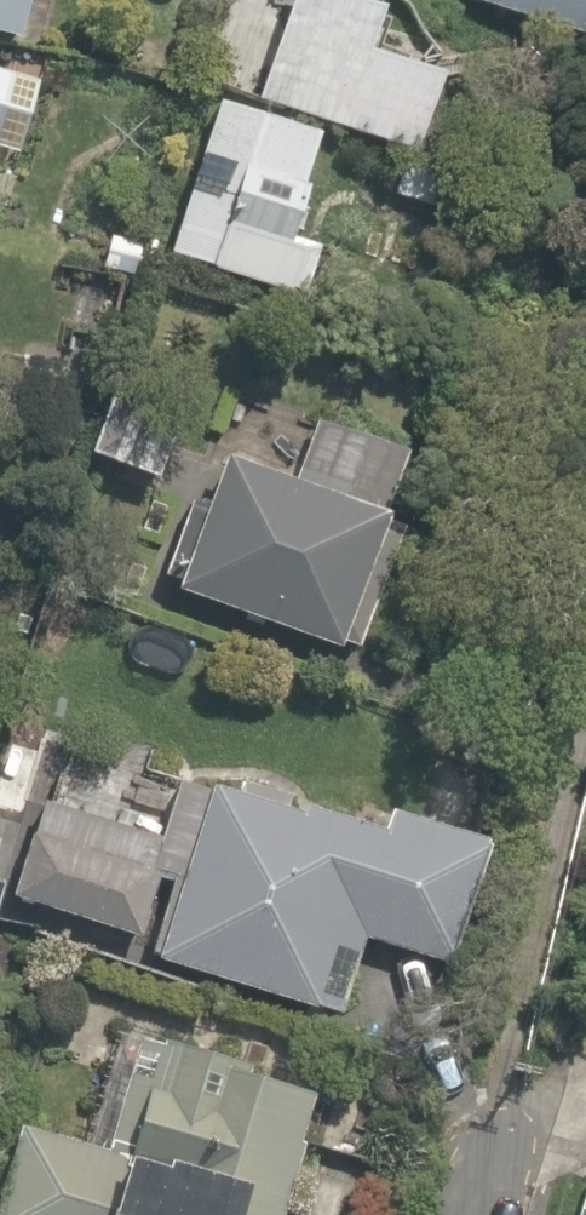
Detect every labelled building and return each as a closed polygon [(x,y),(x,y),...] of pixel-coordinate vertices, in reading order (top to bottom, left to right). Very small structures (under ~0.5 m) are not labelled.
[(17,36),(24,0),(0,0),(0,32),(17,36)] [(355,0),(241,0),(169,254),(244,274),(250,252),(282,261),(317,129),(412,154),(433,73),(364,55),(377,6),(355,0)] [(467,2),(543,26),(541,32),(585,46),(585,42),(585,0),(467,0),(467,2)] [(14,158),(35,69),(0,61),(0,155),(14,158)] [(136,381),(91,446),(148,485),(193,421),(136,381)] [(298,484),(216,462),(175,605),(352,651),(406,448),(313,423),(298,484)] [(158,835),(34,798),(4,899),(137,938),(132,956),(337,1017),(359,940),(448,967),(491,821),(437,805),(432,826),(329,795),(322,819),(175,776),(158,835)] [(293,1094),(127,1061),(109,1150),(1,1128),(0,1134),(0,1214),(268,1214),(293,1094)]
